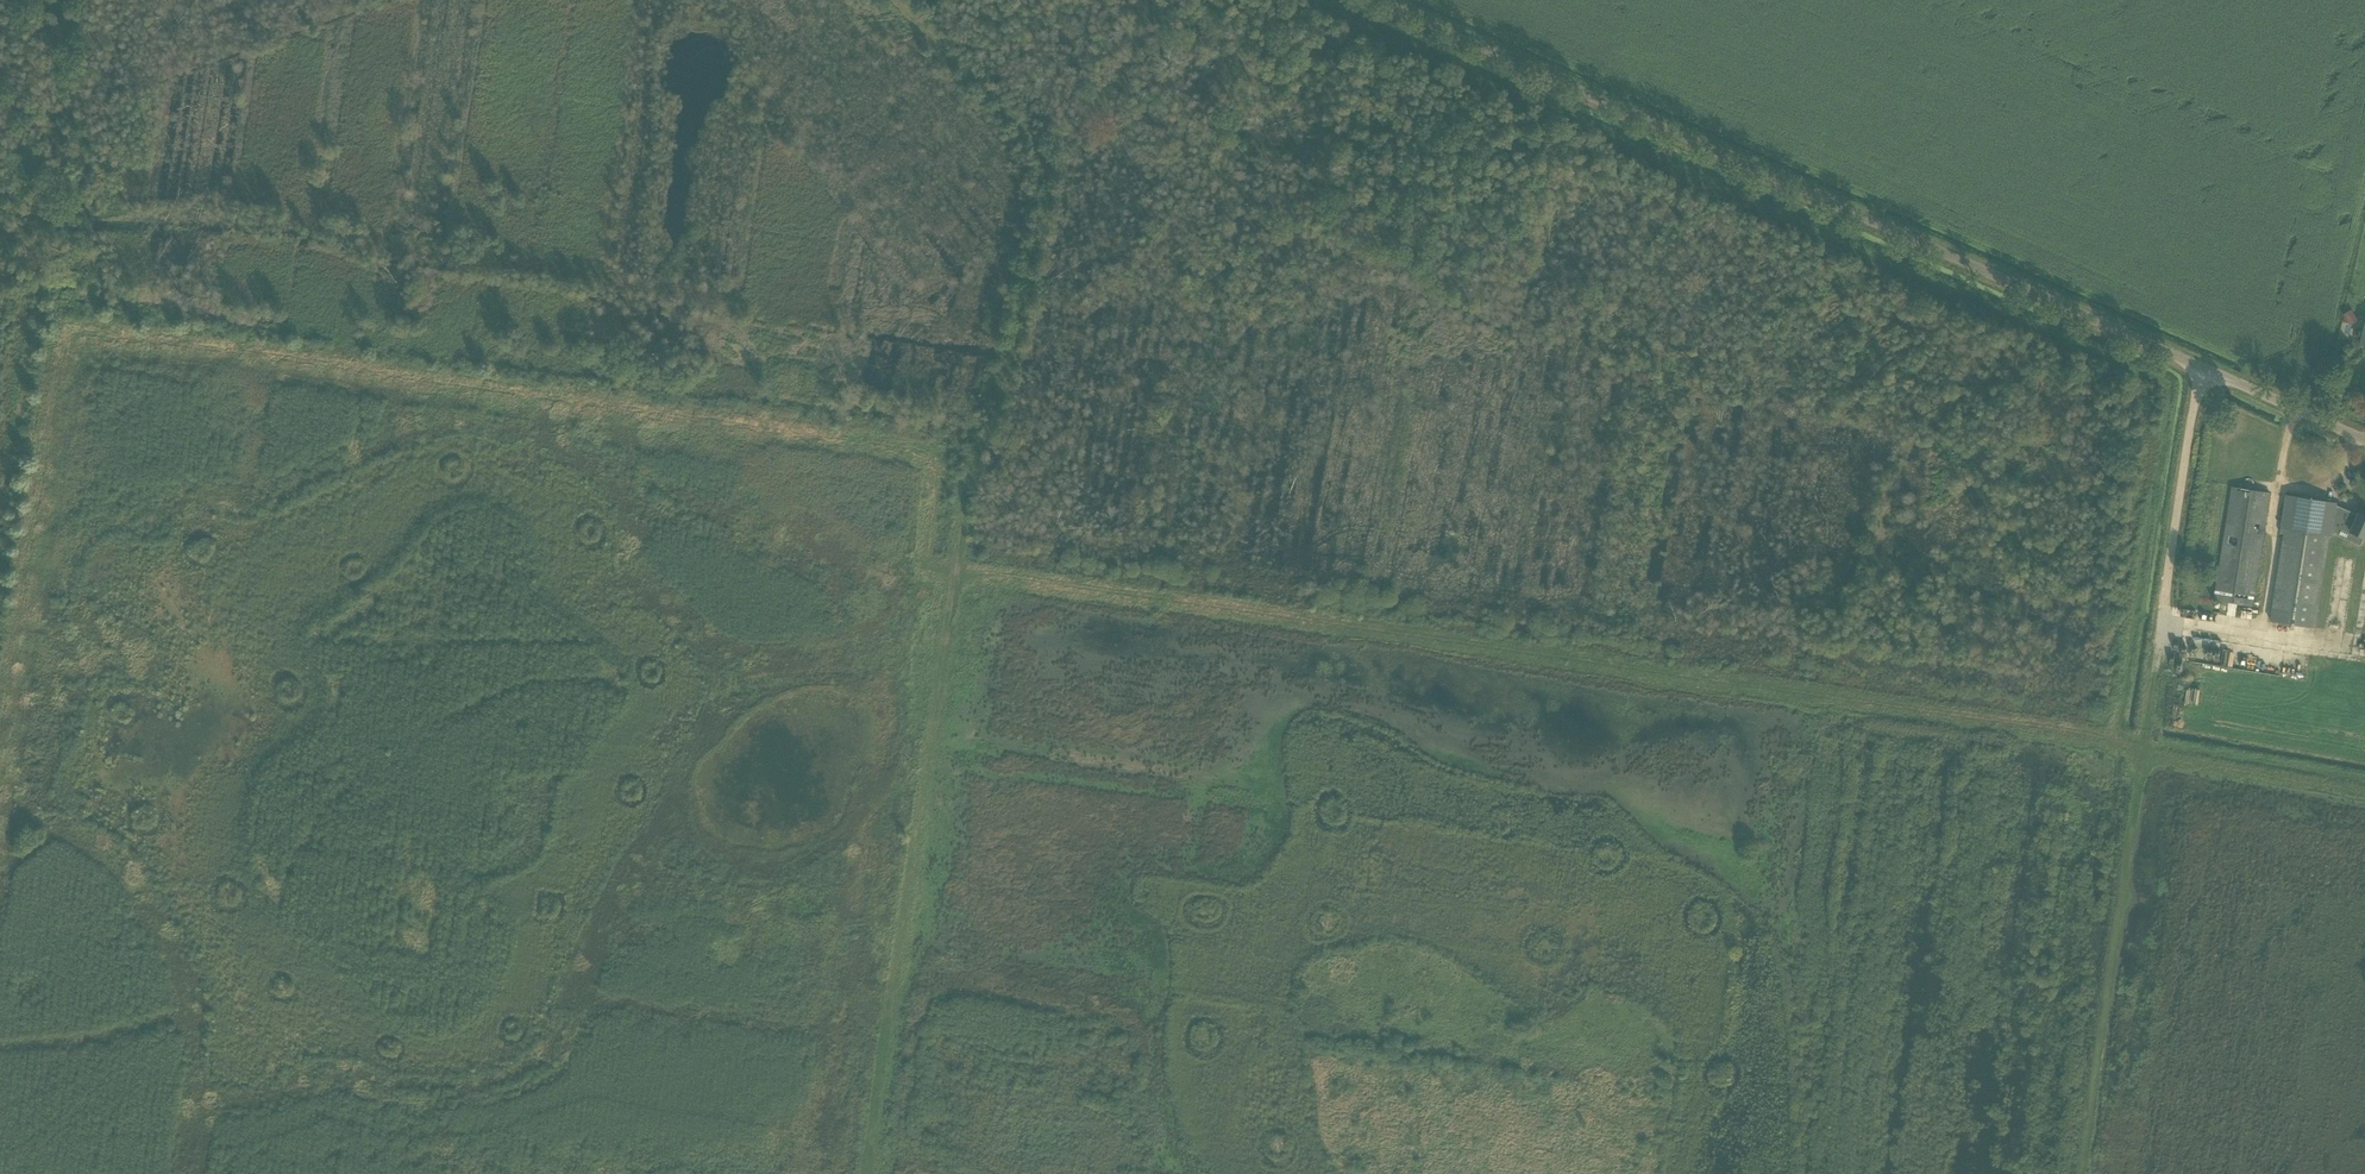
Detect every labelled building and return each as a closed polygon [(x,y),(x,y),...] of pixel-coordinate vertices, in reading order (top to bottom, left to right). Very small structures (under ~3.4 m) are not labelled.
[(2344,318),(2343,321),(2348,323),(2357,318),(2352,310),(2345,314),(2343,314),(2344,316),(2344,317),(2344,318)] [(2270,492),(2232,487),(2215,600),(2253,606),(2270,492)] [(2324,512),(2326,501),(2286,495),(2281,528),(2280,533),(2283,533),(2270,621),(2316,628),(2330,535),(2332,536),(2335,517),(2336,514),(2324,512)] [(2359,513),(2358,515),(2337,505),(2337,503),(2326,501),(2324,512),(2336,514),(2335,517),(2354,525),(2347,540),(2361,546),(2364,537),(2364,538),(2364,515),(2359,513)]
